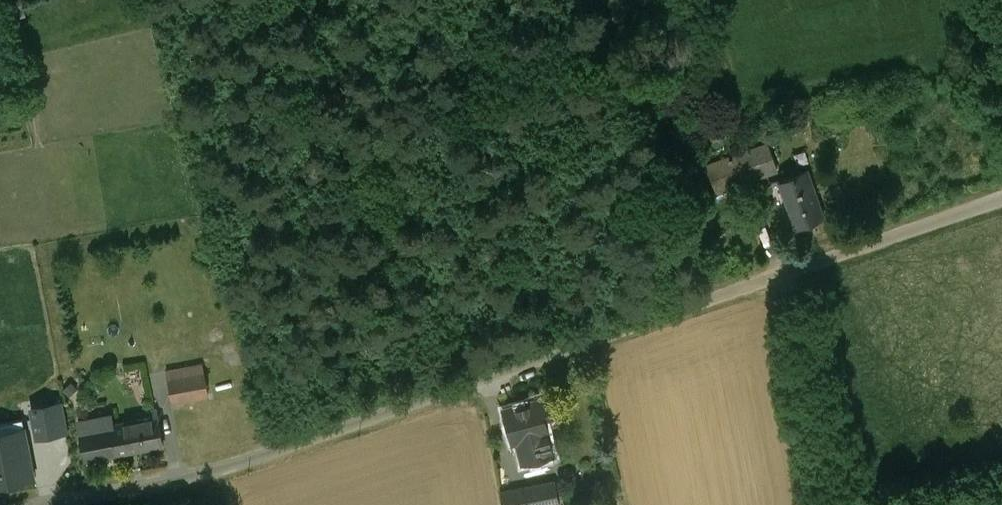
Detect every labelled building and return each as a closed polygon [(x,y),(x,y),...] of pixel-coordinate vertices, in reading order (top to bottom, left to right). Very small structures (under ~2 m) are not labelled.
[(759,147),(706,166),(716,192),(769,173),(759,147)] [(807,174),(780,183),(795,227),(822,218),(807,174)] [(801,304),(797,292),(785,296),(789,308),(801,304)] [(203,365),(166,372),(171,402),(208,395),(203,365)] [(537,402),(504,411),(512,442),(519,440),(523,453),(519,453),(522,465),(553,457),(546,433),(547,432),(543,417),(554,414),(550,397),(537,401),(537,402)] [(63,404),(31,410),(36,438),(68,432),(63,404)] [(138,421),(112,426),(110,416),(78,422),(85,461),(162,446),(155,410),(136,414),(138,421)] [(10,437),(12,445),(0,447),(0,478),(36,471),(28,434),(10,437)] [(499,493),(502,504),(556,504),(559,504),(555,482),(499,493)]
